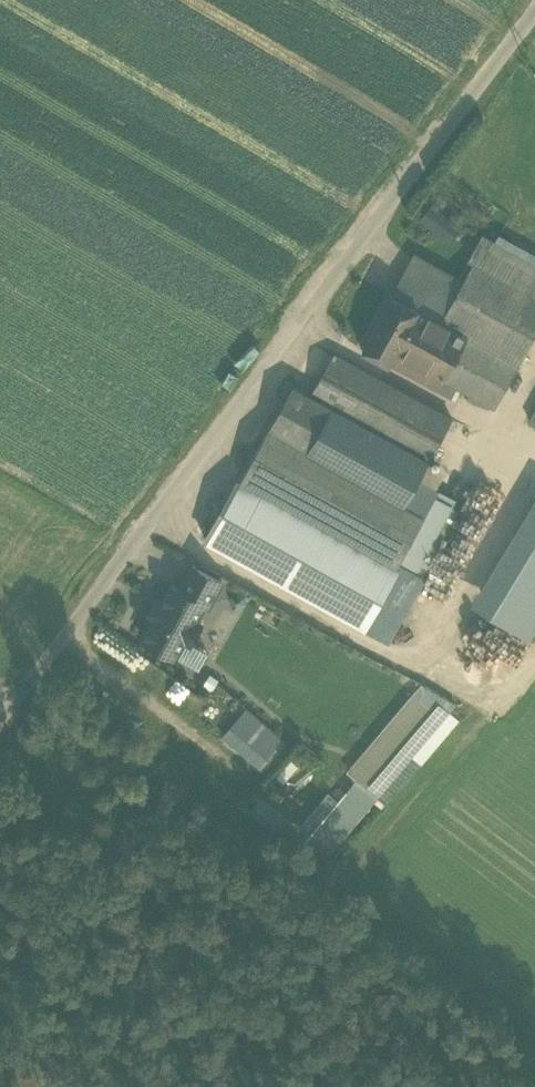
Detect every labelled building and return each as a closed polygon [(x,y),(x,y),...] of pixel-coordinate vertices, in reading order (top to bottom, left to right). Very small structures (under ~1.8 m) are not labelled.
[(442,198),(429,214),(451,231),(464,215),(442,198)] [(481,255),(494,231),(485,226),(472,250),(474,251),(481,255)] [(494,231),(481,255),(534,285),(534,253),(494,231)] [(463,271),(415,244),(393,283),(419,298),(441,310),(463,271)] [(474,251),(463,271),(441,310),(446,312),(467,324),(443,368),(457,375),(495,396),(534,325),(534,285),(481,255),(474,251)] [(393,283),(363,338),(389,352),(389,351),(395,341),(419,298),(393,283)] [(419,298),(395,341),(422,356),(446,312),(441,310),(419,298)] [(446,312),(422,356),(443,368),(467,324),(446,312)] [(422,356),(395,341),(389,351),(416,366),(422,356)] [(452,407),(334,342),(312,383),(332,394),(429,448),(452,407)] [(443,368),(422,356),(416,366),(437,378),(437,377),(452,385),(457,375),(443,368)] [(404,493),(307,439),(332,394),(312,383),(311,383),(293,373),(242,467),(398,553),(425,504),(404,493)] [(429,448),(332,394),(307,439),(404,493),(419,467),(429,448)] [(398,553),(242,467),(206,529),(363,615),(398,553)] [(439,478),(419,467),(404,493),(425,504),(436,484),(439,478)] [(452,492),(436,484),(425,504),(398,553),(414,562),(452,492)] [(472,590),(529,624),(534,614),(534,487),(472,590)] [(194,553),(180,577),(205,591),(204,592),(208,595),(223,569),(194,553)] [(398,553),(363,615),(380,625),(414,562),(398,553)] [(204,592),(205,591),(180,577),(172,573),(161,592),(156,589),(148,603),(153,606),(143,625),(168,639),(177,622),(185,627),(191,630),(202,611),(196,608),(204,592)] [(176,643),(185,627),(177,622),(168,639),(176,643)] [(185,627),(176,643),(198,655),(207,639),(191,630),(185,627)] [(170,685),(197,701),(205,687),(177,671),(170,685)] [(425,680),(449,700),(456,692),(422,671),(347,759),(351,762),(417,684),(419,687),(425,680)] [(417,684),(351,762),(357,768),(377,785),(449,700),(425,680),(419,687),(417,684)] [(270,732),(240,706),(225,723),(256,750),(270,732)] [(357,768),(347,779),(369,794),(377,785),(357,768)] [(321,852),(369,794),(347,779),(339,790),(299,836),(321,852)] [(249,799),(299,836),(339,790),(329,781),(300,815),(261,786),(249,799)]
